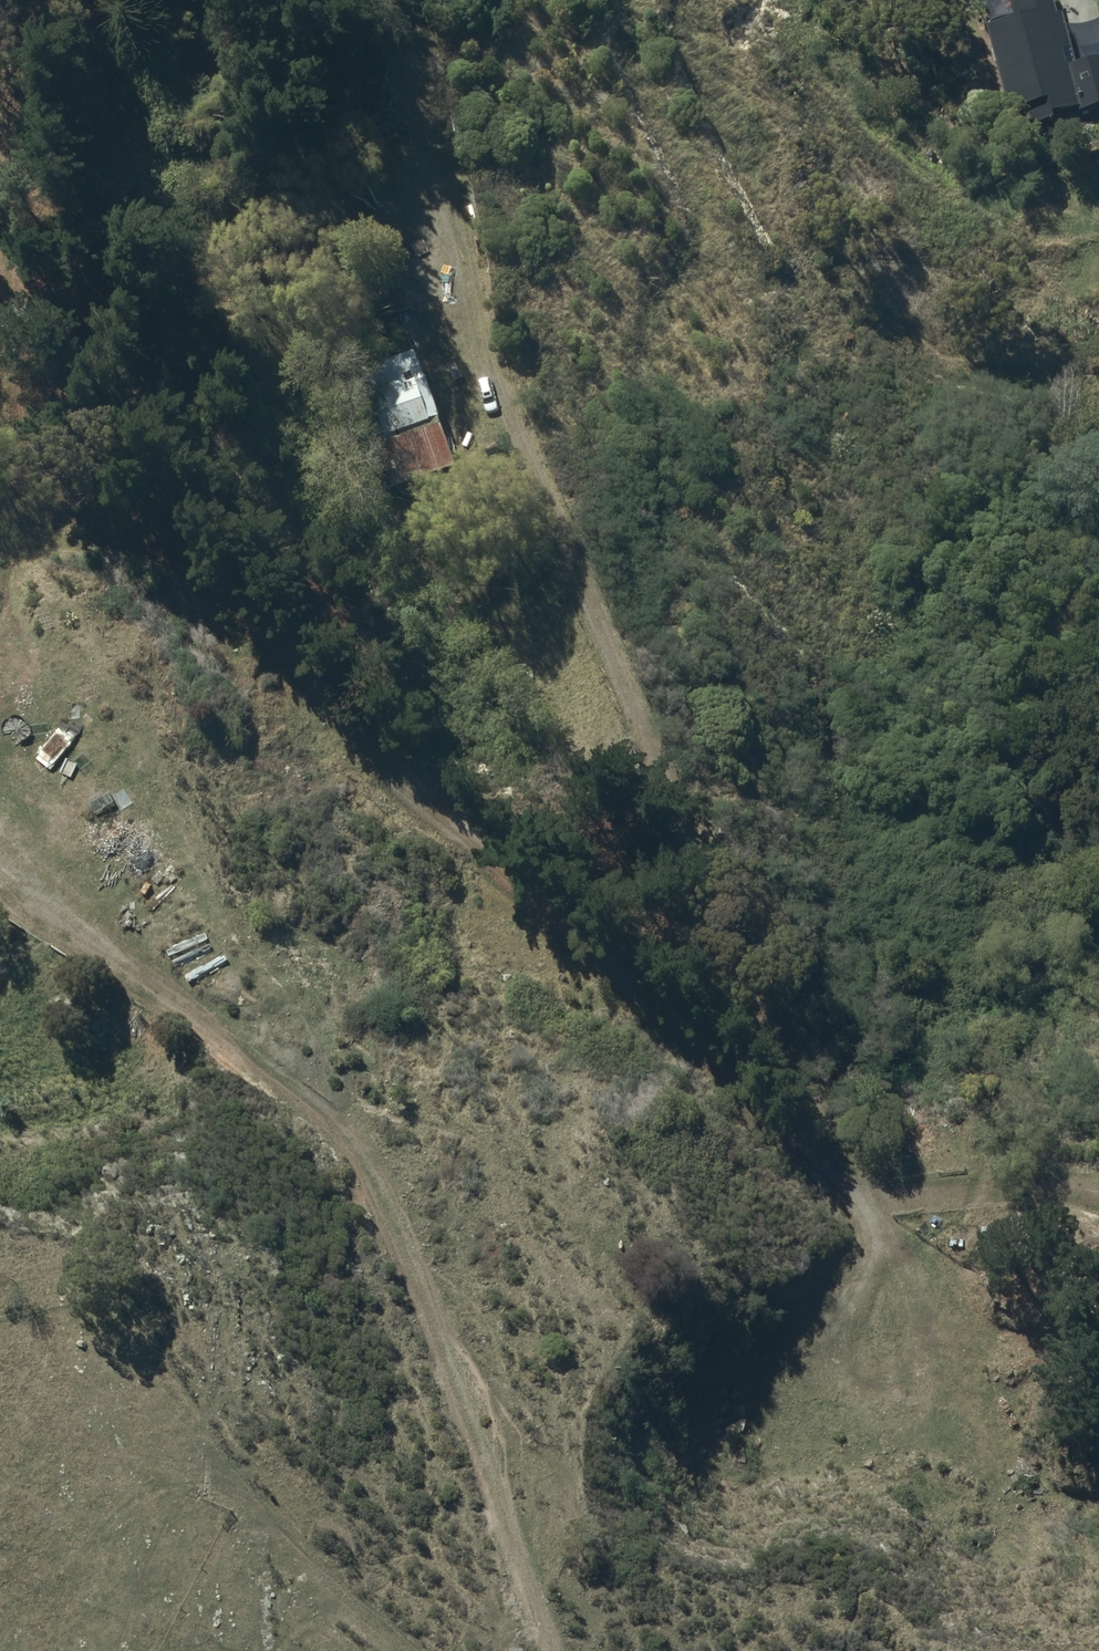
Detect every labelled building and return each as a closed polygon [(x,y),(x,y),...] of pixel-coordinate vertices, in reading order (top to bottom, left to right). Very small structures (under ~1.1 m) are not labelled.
[(1009,1),(1015,24),(985,32),(1009,116),(1023,112),(1028,131),(1098,111),(1098,63),(1076,70),(1062,20),(1056,21),(1050,0),(1012,0),(1009,1)] [(455,468),(414,357),(351,379),(392,491),(455,468)]
